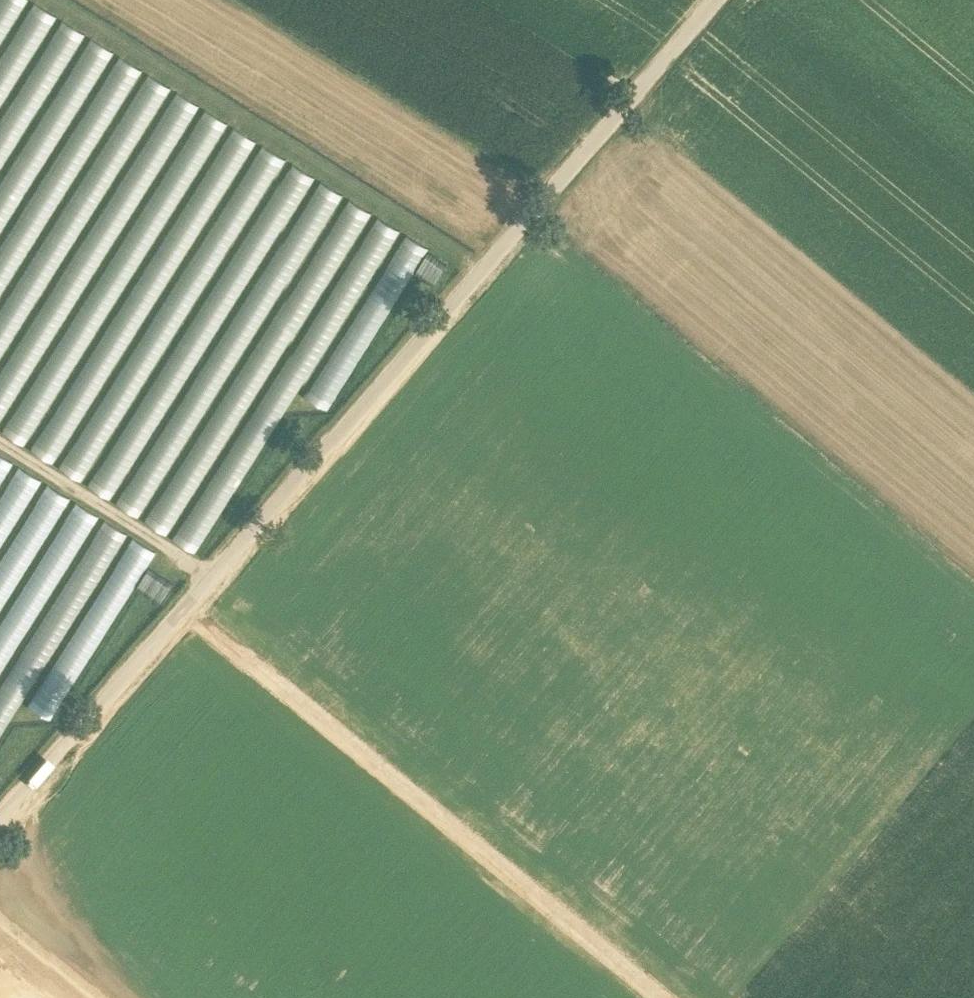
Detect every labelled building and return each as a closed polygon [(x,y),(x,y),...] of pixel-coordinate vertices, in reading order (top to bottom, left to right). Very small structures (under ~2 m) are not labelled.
[(49,16),(29,5),(30,4),(23,0),(0,0),(0,107),(49,16)] [(29,135),(83,37),(63,26),(8,124),(29,135)] [(61,146),(112,55),(92,44),(41,135),(61,146)] [(149,80),(107,156),(128,167),(169,90),(149,80)] [(175,96),(139,169),(161,180),(197,107),(175,96)] [(40,295),(17,283),(16,286),(0,277),(0,367),(40,295)] [(0,389),(0,437),(2,438),(74,303),(52,292),(0,389)] [(49,727),(81,669),(64,660),(31,718),(49,727)]
